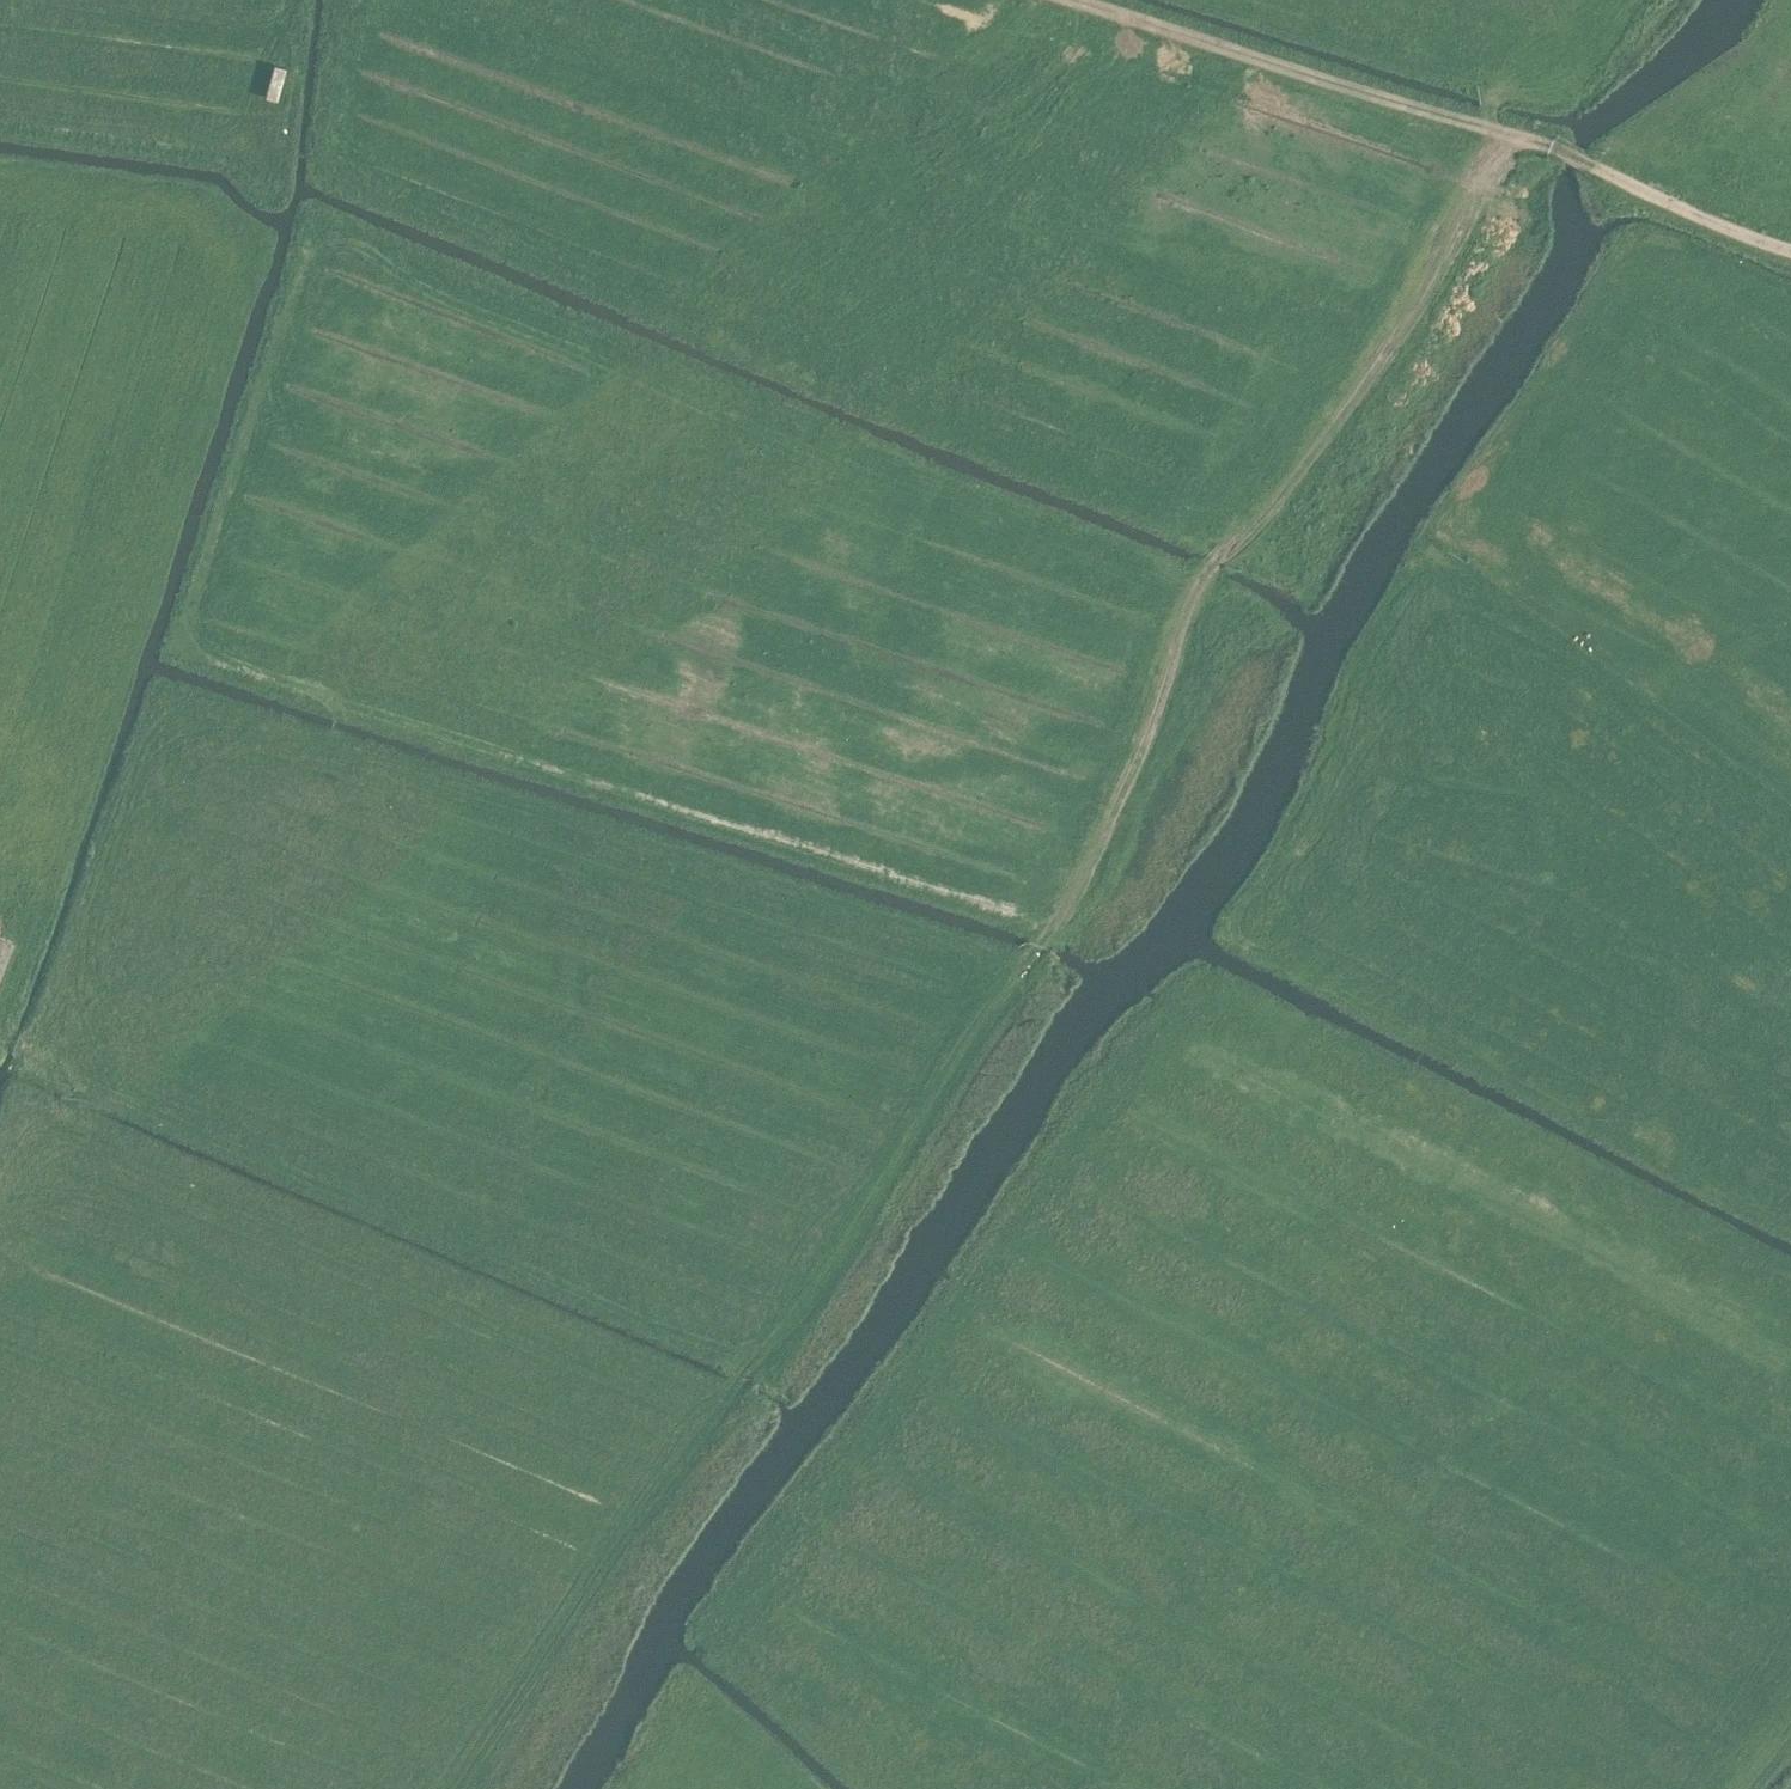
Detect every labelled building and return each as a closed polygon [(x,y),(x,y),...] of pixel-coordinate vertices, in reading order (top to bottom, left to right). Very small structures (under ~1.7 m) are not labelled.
[(12,939),(0,934),(0,970),(12,939)]
